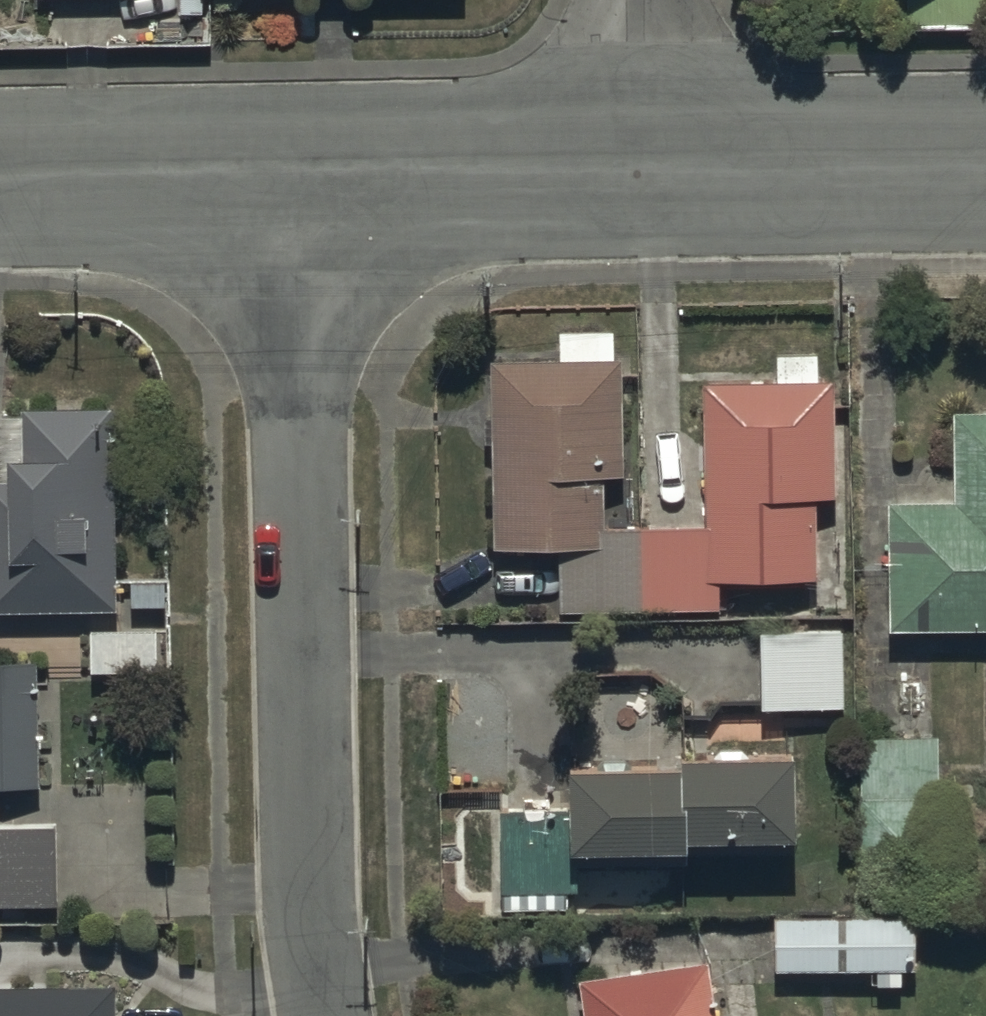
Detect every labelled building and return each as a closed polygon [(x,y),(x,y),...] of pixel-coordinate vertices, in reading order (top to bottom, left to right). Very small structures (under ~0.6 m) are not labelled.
[(201,0),(180,0),(180,12),(156,12),(156,27),(185,26),(185,13),(201,13),(201,0)] [(911,25),(978,25),(978,0),(911,0),(911,25)] [(645,609),(646,525),(604,525),(604,477),(627,476),(626,362),(612,362),(612,335),(557,335),(557,363),(488,363),(490,550),(562,550),(562,610),(645,609)] [(832,499),(831,383),(818,383),(818,356),(774,357),(774,382),(708,382),(709,525),(646,525),(645,609),(720,608),(720,586),(814,585),(813,499),(832,499)] [(110,407),(21,410),(23,456),(8,457),(9,480),(0,480),(0,612),(114,610),(110,407)] [(955,414),(957,506),(890,507),(892,634),(985,632),(985,413),(955,414)] [(844,629),(758,632),(760,712),(847,710),(844,629)] [(161,631),(85,630),(84,672),(161,673),(161,631)] [(0,664),(0,789),(40,788),(38,664),(0,664)] [(954,793),(939,793),(937,738),(862,741),(867,863),(957,860),(954,793)] [(793,759),(684,758),(684,771),(570,770),(570,809),(501,808),(500,895),(576,896),(576,865),(685,867),(685,853),(792,854),(793,759)] [(0,827),(0,909),(56,908),(55,826),(0,827)] [(920,917),(773,917),(773,969),(874,970),(874,986),(902,986),(902,970),(920,970),(920,917)] [(705,965),(578,985),(583,1015),(713,1015),(705,965)] [(116,987),(0,989),(0,1015),(116,1015),(116,987)]
